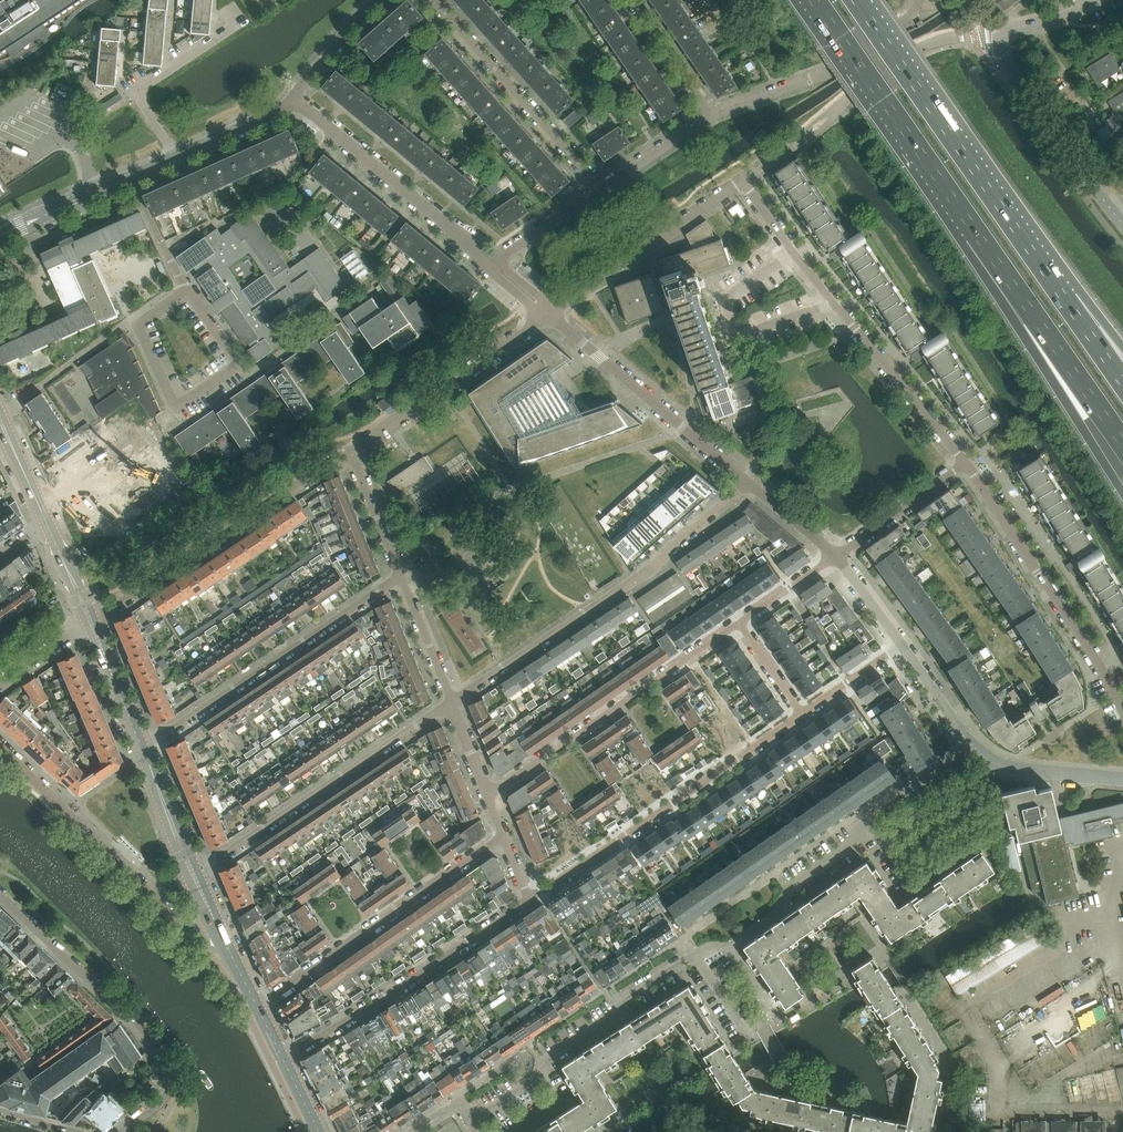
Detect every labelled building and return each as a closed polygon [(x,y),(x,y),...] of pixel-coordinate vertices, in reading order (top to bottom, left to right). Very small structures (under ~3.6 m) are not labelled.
[(5,47),(11,55),(10,55),(11,56),(19,46),(30,41),(35,36),(34,35),(47,32),(46,32),(41,24),(77,0),(0,0),(0,51),(5,47)] [(147,7),(166,9),(166,0),(147,0),(147,7)] [(191,10),(210,11),(211,0),(209,0),(192,0),(191,10)] [(384,21),(399,38),(423,16),(408,0),(384,21)] [(485,1),(484,0),(456,0),(459,3),(467,12),(470,16),(485,1)] [(592,15),(610,2),(609,0),(582,0),(592,15)] [(658,10),(672,0),(652,0),(653,3),(658,10)] [(677,0),(672,0),(658,10),(664,18),(671,28),(673,31),(691,19),(677,0)] [(1002,12),(1020,0),(993,0),(1002,12)] [(487,35),(503,21),(485,1),(470,16),(473,20),(476,22),(481,28),(487,35)] [(592,15),(610,41),(628,28),(610,2),(592,15)] [(147,7),(146,19),(165,20),(165,10),(166,9),(147,7)] [(191,10),(190,21),(209,23),(210,11),(191,10)] [(146,19),(145,30),(164,32),(165,20),(146,19)] [(706,41),(691,19),(673,31),(676,36),(683,45),(688,53),(706,41)] [(190,21),(189,33),(192,33),(197,41),(206,34),(207,34),(208,34),(209,23),(190,21)] [(384,21),(360,42),(375,59),(399,38),(384,21)] [(520,41),(503,21),(487,35),(494,43),(501,51),(505,55),(520,41)] [(100,27),(99,39),(118,41),(119,29),(100,27)] [(610,41),(628,67),(646,55),(628,28),(610,41)] [(145,30),(144,41),(163,43),(164,32),(145,30)] [(99,39),(98,50),(117,52),(118,41),(99,39)] [(443,39),(426,53),(447,77),(464,62),(443,39)] [(144,41),(143,52),(162,54),(163,43),(144,41)] [(538,60),(520,41),(505,55),(508,58),(516,67),(516,68),(522,74),(538,60)] [(721,63),(706,41),(688,53),(693,61),(699,69),(700,70),(703,75),(721,63)] [(98,50),(97,61),(116,63),(117,52),(98,50)] [(143,52),(142,64),(160,66),(162,54),(143,52)] [(628,67),(646,94),(664,81),(646,55),(628,67)] [(1093,65),(1097,71),(1092,74),(1097,83),(1119,69),(1110,55),(1096,63),(1093,65)] [(536,90),(540,94),(555,80),(538,60),(522,74),(528,81),(536,90)] [(97,61),(96,73),(115,74),(116,63),(97,61)] [(447,77),(468,101),(485,86),(464,62),(447,77)] [(721,63),(703,75),(706,79),(712,88),(718,96),(726,91),(735,84),(732,80),(721,63)] [(340,101),(343,104),(357,88),(337,71),(336,71),(323,87),(331,94),(340,101)] [(96,73),(95,84),(114,86),(115,74),(96,73)] [(555,80),(540,94),(543,98),(550,106),(557,113),(573,99),(555,80)] [(664,81),(646,94),(664,120),(682,107),(664,81)] [(58,83),(51,96),(64,102),(71,89),(58,83)] [(45,85),(41,93),(47,95),(50,88),(45,85)] [(468,101),(489,124),(506,109),(485,86),(468,101)] [(377,104),(357,88),(343,104),(347,107),(358,116),(364,121),(377,104)] [(1118,97),(1114,99),(1118,105),(1114,107),(1114,108),(1119,116),(1122,113),(1122,94),(1118,97)] [(370,126),(380,134),(384,137),(397,121),(377,104),(364,121),(370,126)] [(506,109),(489,124),(510,148),(527,133),(506,109)] [(575,111),(563,120),(569,127),(580,117),(575,111)] [(596,111),(588,116),(593,124),(601,119),(596,111)] [(1113,113),(1103,119),(1113,133),(1122,128),(1113,113)] [(384,137),(388,140),(398,149),(404,154),(417,138),(397,121),(384,137)] [(619,127),(606,135),(617,151),(629,143),(619,127)] [(290,130),(261,143),(270,163),(299,150),(290,130)] [(527,133),(510,148),(531,171),(548,157),(527,133)] [(606,135),(594,144),(605,160),(617,151),(606,135)] [(417,138),(404,154),(410,159),(418,165),(420,168),(424,171),(438,154),(417,138)] [(261,143),(232,156),(241,176),(270,163),(261,143)] [(311,172),(335,192),(349,175),(325,154),(311,172)] [(438,154),(424,171),(428,173),(438,182),(444,187),(458,171),(438,154)] [(232,156),(203,169),(212,189),(241,176),(232,156)] [(548,157),(531,171),(553,195),(569,180),(548,157)] [(848,239),(851,237),(797,158),(794,160),(794,159),(772,174),(827,254),(836,248),(848,240),(848,239)] [(203,169),(174,182),(183,202),(212,189),(203,169)] [(458,171),(444,187),(451,192),(461,201),(465,204),(476,190),(478,188),(458,171)] [(349,175),(335,192),(360,212),(374,195),(349,175)] [(174,182),(145,195),(154,215),(183,202),(174,182)] [(495,182),(487,187),(493,195),(501,190),(495,182)] [(398,215),(374,195),(360,212),(384,232),(398,215)] [(517,196),(492,212),(502,228),(527,211),(517,196)] [(73,236),(61,242),(62,244),(58,246),(58,245),(53,247),(53,248),(41,253),(67,311),(69,316),(91,307),(97,321),(101,319),(102,321),(118,314),(111,298),(110,296),(109,294),(110,294),(94,259),(85,263),(82,256),(147,227),(141,212),(137,214),(135,209),(74,237),(73,236)] [(218,230),(217,228),(198,241),(177,256),(187,272),(188,272),(195,267),(201,276),(198,277),(198,278),(214,301),(213,302),(219,311),(221,310),(246,346),(249,344),(251,347),(247,351),(250,355),(255,362),(272,350),(273,351),(285,342),(283,340),(276,330),(271,333),(264,323),(270,318),(297,300),(297,299),(302,296),(316,286),(317,288),(327,302),(347,287),(319,248),(294,265),(290,268),(251,212),(241,219),(231,226),(232,227),(225,232),(222,235),(220,233),(218,230)] [(728,384),(729,384),(728,382),(726,378),(696,290),(700,288),(701,289),(701,288),(705,286),(705,287),(706,287),(703,279),(702,279),(702,280),(699,281),(697,277),(701,276),(734,264),(727,246),(724,247),(721,239),(711,243),(710,238),(714,236),(711,227),(706,220),(689,232),(686,234),(691,244),(694,243),(696,247),(659,260),(659,261),(664,276),(666,280),(665,280),(663,281),(661,282),(656,283),(652,273),(651,274),(652,274),(652,275),(616,288),(616,287),(615,286),(618,295),(627,323),(665,309),(663,304),(664,304),(663,304),(667,303),(670,302),(675,317),(699,386),(700,386),(700,387),(702,390),(703,390),(705,394),(697,397),(705,420),(713,417),(714,419),(737,411),(737,409),(763,400),(757,381),(756,382),(754,375),(738,381),(737,380),(734,381),(731,382),(732,385),(729,386),(728,384)] [(393,239),(417,260),(431,243),(407,222),(393,239)] [(851,237),(848,239),(848,240),(836,248),(841,255),(863,240),(863,241),(866,239),(861,231),(851,237)] [(362,238),(358,242),(369,250),(372,246),(362,238)] [(929,340),(932,339),(866,239),(863,241),(863,240),(841,255),(907,356),(919,348),(929,341),(929,340)] [(456,263),(431,243),(417,260),(442,280),(456,263)] [(353,249),(341,258),(357,281),(369,272),(353,249)] [(161,261),(157,263),(163,277),(167,275),(161,261)] [(456,263),(442,280),(466,300),(480,283),(456,263)] [(401,268),(396,273),(401,277),(406,272),(401,268)] [(390,275),(380,282),(390,296),(400,289),(390,275)] [(52,279),(46,281),(50,290),(56,287),(52,279)] [(373,297),(343,317),(354,333),(361,328),(374,346),(388,336),(397,350),(434,325),(417,300),(409,304),(403,296),(387,307),(388,309),(387,310),(383,312),(373,297)] [(13,341),(0,347),(0,360),(2,364),(20,356),(21,358),(33,352),(32,350),(97,321),(91,307),(69,316),(67,311),(24,331),(23,329),(21,329),(21,330),(19,330),(19,329),(13,331),(13,333),(12,334),(12,333),(10,334),(13,341)] [(328,307),(317,315),(320,320),(331,313),(328,307)] [(247,453),(262,443),(245,418),(282,393),(299,418),(314,407),(297,383),(333,358),(350,382),(365,372),(349,347),(355,343),(341,322),(268,372),(175,436),(189,457),(190,457),(230,429),(247,453)] [(929,341),(919,348),(923,355),(945,341),(945,342),(948,340),(943,331),(932,339),(929,341)] [(99,398),(95,401),(97,405),(96,405),(97,406),(98,405),(103,418),(102,418),(103,419),(136,396),(151,418),(158,414),(162,411),(162,410),(161,411),(156,399),(157,399),(156,398),(155,399),(150,387),(151,386),(150,385),(150,386),(144,374),(145,373),(144,372),(144,373),(138,361),(139,360),(138,360),(132,348),(133,347),(131,348),(122,338),(123,338),(122,337),(78,367),(79,368),(80,367),(89,377),(88,377),(89,378),(89,377),(95,389),(94,390),(94,391),(95,390),(99,398)] [(577,413),(571,403),(576,397),(572,394),(568,398),(560,385),(552,373),(572,359),(547,338),(469,393),(516,467),(640,424),(642,423),(613,400),(613,401),(577,413)] [(997,422),(1000,420),(948,340),(945,342),(945,341),(923,355),(975,437),(997,423),(997,422)] [(36,377),(26,381),(29,386),(38,382),(36,377)] [(42,392),(25,404),(25,405),(26,405),(27,407),(26,407),(34,415),(38,425),(39,424),(40,426),(40,427),(58,415),(42,392)] [(394,403),(393,400),(395,399),(392,394),(378,403),(382,408),(384,406),(386,408),(390,405),(394,403)] [(55,448),(56,449),(73,437),(58,415),(40,427),(41,427),(42,429),(41,429),(49,437),(53,447),(54,446),(55,448)] [(87,422),(78,429),(81,434),(91,427),(87,422)] [(667,449),(653,454),(661,460),(671,451),(667,449)] [(110,490),(108,493),(109,497),(134,517),(137,518),(142,517),(184,487),(186,484),(185,482),(167,456),(164,453),(161,454),(110,490)] [(398,494),(434,470),(425,456),(410,466),(388,481),(397,495),(398,494)] [(1104,555),(1099,546),(1096,548),(1038,457),(1016,471),(1122,641),(1122,591),(1101,557),(1104,555)] [(662,465),(655,471),(661,475),(666,470),(662,465)] [(692,469),(683,478),(703,494),(704,494),(707,496),(712,492),(715,494),(718,491),(718,490),(716,488),(697,472),(697,473),(692,469)] [(653,473),(646,479),(651,483),(652,483),(657,478),(653,473)] [(344,484),(342,481),(340,475),(325,481),(325,482),(328,491),(344,484)] [(709,498),(707,496),(704,494),(703,494),(683,478),(674,486),(694,502),(695,502),(698,504),(703,500),(706,502),(709,499),(709,498)] [(644,481),(637,487),(642,491),(648,486),(644,481)] [(328,491),(330,495),(325,497),(327,502),(348,494),(344,484),(328,491)] [(674,486),(665,494),(685,510),(686,510),(689,512),(694,508),(697,510),(700,507),(700,506),(698,504),(695,502),(694,502),(674,486)] [(635,489),(628,495),(633,499),(639,494),(635,489)] [(950,489),(941,495),(954,512),(957,510),(960,508),(963,506),(950,489)] [(348,494),(327,502),(329,508),(335,506),(336,510),(352,504),(348,494)] [(665,494),(656,502),(676,519),(677,518),(680,520),(685,516),(688,518),(691,515),(691,514),(689,512),(686,510),(685,510),(665,494)] [(940,510),(939,510),(945,519),(954,512),(941,495),(933,501),(940,510)] [(626,497),(619,503),(624,507),(630,502),(626,497)] [(297,500),(280,511),(291,527),(307,516),(297,500)] [(2,509),(7,515),(17,530),(24,525),(6,501),(3,504),(5,507),(2,509)] [(933,501),(917,512),(923,519),(924,521),(939,510),(940,510),(933,501)] [(682,522),(680,520),(677,518),(676,519),(656,502),(647,510),(667,527),(668,526),(671,528),(676,524),(679,526),(681,523),(682,523),(682,522)] [(755,527),(773,542),(772,543),(773,543),(781,538),(797,551),(802,547),(804,550),(805,548),(806,548),(800,543),(751,502),(742,513),(744,515),(746,514),(755,527)] [(336,510),(338,514),(333,516),(335,522),(356,513),(352,504),(336,510)] [(617,505),(610,511),(615,515),(621,510),(617,505)] [(945,519),(964,545),(981,533),(974,522),(976,521),(972,516),(971,518),(963,506),(960,508),(957,510),(954,512),(945,519)] [(10,535),(17,530),(7,515),(2,509),(0,511),(0,520),(10,535)] [(421,510),(415,514),(423,525),(428,521),(427,520),(421,510)] [(647,510),(638,518),(658,535),(658,534),(662,536),(667,532),(670,534),(672,531),(673,530),(671,528),(668,526),(667,527),(647,510)] [(265,523),(266,524),(265,524),(275,538),(291,527),(280,511),(264,522),(264,523),(265,523)] [(356,513),(335,522),(337,527),(343,525),(344,530),(360,523),(356,513)] [(608,513),(601,519),(607,523),(612,518),(608,513)] [(328,514),(317,518),(318,521),(319,523),(330,519),(328,514)] [(744,515),(735,522),(743,535),(755,527),(746,514),(744,515)] [(638,518),(629,526),(649,543),(649,542),(653,545),(658,540),(661,542),(663,539),(664,538),(662,536),(658,534),(658,535),(638,518)] [(601,519),(600,520),(607,531),(611,527),(607,523),(601,519)] [(923,519),(915,525),(918,530),(926,524),(924,521),(923,519)] [(4,539),(10,535),(0,520),(0,534),(4,539)] [(735,522),(723,530),(732,543),(743,535),(735,522)] [(344,530),(346,534),(341,536),(343,541),(364,533),(360,523),(344,530)] [(265,524),(250,535),(261,550),(276,540),(275,538),(265,524)] [(899,525),(884,536),(890,545),(906,534),(899,525)] [(655,546),(653,545),(649,542),(649,543),(629,526),(619,534),(640,551),(640,550),(644,553),(649,548),(652,550),(654,547),(655,546)] [(298,528),(294,530),(298,537),(302,534),(298,528)] [(723,530),(711,538),(720,551),(732,543),(723,530)] [(923,532),(917,537),(925,549),(932,544),(923,532)] [(364,533),(343,541),(345,547),(351,545),(352,549),(368,543),(364,533)] [(964,545),(982,571),(1000,559),(992,548),(994,547),(990,542),(989,544),(981,533),(964,545)] [(612,540),(615,545),(614,546),(618,550),(628,564),(628,563),(630,560),(633,562),(640,556),(643,558),(645,555),(646,555),(644,553),(640,550),(640,551),(619,534),(612,540)] [(250,535),(234,545),(245,561),(261,550),(250,535)] [(894,551),(895,551),(890,545),(884,536),(883,535),(875,542),(886,558),(894,551)] [(711,538),(700,545),(708,558),(720,551),(711,538)] [(919,551),(911,540),(907,543),(915,554),(919,551)] [(875,542),(866,548),(878,564),(879,563),(879,562),(882,560),(883,560),(886,558),(875,542)] [(319,548),(306,557),(308,560),(323,550),(321,543),(317,544),(319,548)] [(368,543),(352,549),(354,553),(349,555),(351,561),(372,552),(368,543)] [(776,548),(779,552),(785,548),(782,543),(776,548)] [(234,545),(218,556),(229,571),(245,561),(234,545)] [(700,545),(688,553),(697,566),(708,558),(700,545)] [(758,547),(753,549),(757,555),(762,553),(758,547)] [(797,551),(790,555),(799,568),(811,560),(809,557),(809,556),(808,555),(804,550),(802,547),(797,551)] [(776,548),(771,552),(773,556),(779,552),(776,548)] [(29,549),(20,555),(37,579),(42,575),(40,569),(37,571),(34,566),(38,564),(37,563),(38,563),(32,549),(29,549)] [(889,579),(897,590),(914,577),(895,551),(886,558),(883,560),(882,560),(879,562),(879,563),(878,564),(886,575),(884,576),(888,581),(889,579)] [(315,558),(318,561),(326,556),(324,552),(315,558)] [(372,552),(351,561),(353,566),(359,564),(360,569),(376,562),(372,552)] [(676,561),(681,569),(682,571),(685,574),(697,566),(688,553),(676,561)] [(20,555),(12,561),(21,575),(26,571),(33,581),(37,579),(20,555)] [(742,558),(746,563),(750,561),(746,555),(742,558)] [(779,563),(784,571),(785,573),(787,576),(799,568),(790,555),(779,563)] [(218,556),(203,566),(214,582),(229,571),(218,556)] [(306,557),(290,568),(292,570),(308,560),(306,557)] [(1000,559),(982,571),(1001,597),(1018,585),(1011,574),(1013,573),(1009,568),(1008,570),(1000,559)] [(17,578),(21,575),(12,561),(3,567),(20,590),(26,586),(24,583),(22,585),(17,578)] [(376,562),(360,569),(364,577),(379,571),(376,562)] [(767,564),(757,571),(770,589),(779,582),(767,564)] [(203,566),(187,577),(196,591),(197,591),(198,593),(214,582),(203,566)] [(0,569),(0,580),(5,587),(9,583),(14,589),(9,593),(12,596),(20,590),(3,567),(0,569)] [(290,568),(275,578),(277,581),(292,570),(290,568)] [(330,568),(325,572),(337,590),(346,584),(337,571),(333,573),(330,568)] [(718,573),(722,579),(726,577),(722,571),(718,573)] [(757,571),(747,577),(760,595),(770,589),(757,571)] [(323,580),(319,582),(329,596),(337,590),(325,572),(320,575),(323,580)] [(677,572),(671,576),(679,588),(685,584),(677,572)] [(46,573),(39,577),(43,582),(49,578),(47,573),(46,573)] [(186,575),(170,586),(180,602),(196,591),(187,577),(186,575)] [(671,576),(665,580),(673,592),(679,588),(671,576)] [(747,577),(737,584),(750,602),(760,595),(747,577)] [(905,600),(903,601),(907,606),(908,605),(916,616),(933,603),(914,577),(897,590),(905,600)] [(275,578),(260,588),(261,591),(277,581),(275,578)] [(827,594),(832,591),(831,590),(831,589),(827,583),(827,582),(826,581),(823,578),(812,586),(821,599),(827,594)] [(313,580),(307,584),(320,602),(329,596),(319,582),(316,585),(313,580)] [(665,580),(660,584),(668,596),(673,592),(665,580)] [(306,591),(302,594),(311,608),(320,602),(307,584),(303,587),(306,591)] [(660,584),(654,587),(662,599),(668,596),(660,584)] [(685,584),(679,588),(687,600),(693,596),(685,584)] [(737,584),(728,591),(740,609),(750,602),(737,584)] [(1018,585),(1001,597),(1019,623),(1037,611),(1029,600),(1031,599),(1027,594),(1026,596),(1018,585)] [(170,586),(154,597),(164,613),(180,602),(170,586)] [(802,597),(807,605),(807,604),(809,607),(821,599),(812,586),(800,594),(802,597)] [(835,586),(835,587),(831,589),(831,590),(832,591),(827,594),(838,610),(848,603),(847,602),(843,596),(843,595),(841,596),(839,594),(840,593),(835,586)] [(654,587),(648,591),(656,603),(662,599),(654,587)] [(699,587),(695,589),(699,595),(703,593),(699,587)] [(28,588),(10,601),(18,612),(28,604),(31,606),(36,602),(36,599),(34,597),(34,596),(33,595),(35,592),(33,589),(29,589),(28,588)] [(260,588),(244,599),(246,601),(261,591),(260,588)] [(679,588),(673,592),(682,604),(687,600),(679,588)] [(648,591),(643,595),(651,607),(656,603),(648,591)] [(728,591),(718,598),(730,616),(733,614),(740,609),(728,591)] [(311,608),(302,594),(298,597),(295,592),(290,595),(302,614),(311,608)] [(673,592),(668,596),(676,608),(682,604),(673,592)] [(238,594),(230,599),(234,605),(242,600),(238,594)] [(290,595),(285,599),(288,603),(284,606),(294,620),(302,614),(290,595)] [(643,595),(637,599),(645,611),(651,607),(643,595)] [(668,596),(662,599),(670,611),(676,608),(668,596)] [(617,605),(626,618),(638,610),(636,606),(635,604),(635,605),(629,597),(617,605)] [(151,598),(146,602),(149,607),(152,605),(154,603),(151,598)] [(718,598),(708,604),(720,623),(730,616),(718,598)] [(230,608),(229,609),(231,612),(246,601),(244,599),(242,600),(234,605),(230,608)] [(662,599),(656,603),(664,615),(670,611),(662,599)] [(6,617),(8,619),(18,612),(10,601),(0,608),(0,621),(6,617)] [(392,601),(376,607),(380,616),(395,610),(392,601)] [(656,603),(651,607),(659,619),(664,615),(656,603)] [(859,618),(855,612),(855,611),(853,613),(851,610),(852,609),(848,603),(838,610),(832,614),(841,626),(847,621),(850,626),(860,619),(859,618)] [(927,631),(935,641),(952,628),(933,603),(916,616),(924,626),(922,627),(926,632),(927,631)] [(278,604),(272,607),(285,626),(294,620),(284,606),(281,608),(278,604)] [(708,604),(698,611),(710,629),(720,623),(708,604)] [(617,605),(606,613),(614,626),(626,618),(617,605)] [(268,610),(271,615),(267,618),(276,632),(285,626),(272,607),(268,610)] [(651,607),(645,611),(653,623),(659,619),(651,607)] [(225,612),(214,619),(215,622),(231,612),(229,609),(225,612)] [(380,616),(382,620),(376,623),(379,628),(399,620),(395,610),(380,616)] [(698,611),(688,618),(701,636),(710,629),(698,611)] [(1037,611),(1019,623),(1018,623),(1036,651),(1054,639),(1047,628),(1048,628),(1045,622),(1044,624),(1037,613),(1038,613),(1037,611)] [(606,613),(594,621),(603,634),(614,626),(606,613)] [(117,622),(124,639),(142,632),(134,614),(117,622)] [(812,614),(805,619),(821,646),(829,641),(812,614)] [(260,615),(255,619),(267,637),(276,632),(267,618),(263,620),(260,615)] [(774,615),(757,627),(764,637),(781,625),(774,615)] [(178,621),(175,616),(170,619),(174,624),(178,621)] [(367,629),(369,627),(367,623),(363,617),(362,616),(356,621),(363,631),(367,629)] [(824,616),(820,619),(824,625),(828,622),(824,616)] [(688,618),(678,625),(691,643),(701,636),(688,618)] [(214,619),(198,630),(200,632),(215,622),(214,619)] [(253,627),(249,629),(259,643),(267,637),(255,619),(250,622),(253,627)] [(865,629),(863,626),(864,625),(860,619),(850,626),(847,621),(841,626),(848,636),(854,632),(861,642),(859,643),(861,646),(862,646),(873,638),(874,638),(867,628),(865,629)] [(399,620),(379,628),(381,634),(386,631),(388,636),(403,629),(399,620)] [(594,621),(582,629),(591,641),(603,634),(594,621)] [(354,622),(345,628),(359,648),(363,645),(359,639),(363,636),(354,622)] [(650,628),(646,622),(642,625),(646,631),(650,628)] [(151,623),(145,627),(149,632),(154,629),(151,623)] [(180,624),(174,627),(180,636),(185,632),(180,624)] [(660,625),(652,630),(654,634),(662,628),(660,625)] [(678,625),(668,631),(681,650),(691,643),(678,625)] [(781,625),(764,637),(771,646),(788,634),(781,625)] [(830,625),(826,628),(830,634),(834,631),(830,625)] [(243,627),(238,631),(250,649),(259,643),(249,629),(246,632),(243,627)] [(345,628),(336,634),(346,648),(350,645),(354,651),(359,648),(345,628)] [(971,655),(952,628),(935,641),(943,652),(941,653),(945,658),(946,656),(953,666),(971,655)] [(388,636),(389,640),(384,642),(386,648),(407,639),(403,629),(388,636)] [(582,629),(571,636),(579,649),(591,641),(582,629)] [(198,630),(183,640),(185,643),(200,632),(198,630)] [(238,631),(233,634),(236,639),(232,641),(241,655),(250,649),(238,631)] [(142,632),(124,639),(132,657),(148,650),(149,650),(142,632)] [(345,657),(341,651),(346,648),(336,634),(328,640),(341,660),(345,657)] [(788,634),(771,646),(777,656),(794,644),(788,634)] [(667,635),(659,640),(662,644),(670,657),(678,651),(678,652),(668,637),(667,635)] [(571,636),(559,644),(568,657),(579,649),(571,636)] [(623,638),(619,641),(623,647),(627,644),(623,638)] [(241,655),(232,641),(228,644),(225,639),(220,642),(233,661),(241,655)] [(407,639),(386,648),(389,653),(394,651),(396,655),(411,649),(407,639)] [(1054,639),(1036,651),(1053,679),(1071,667),(1064,655),(1066,655),(1062,649),(1061,651),(1054,639)] [(328,640),(319,646),(328,660),(333,657),(337,663),(341,660),(328,640)] [(648,643),(647,644),(660,664),(670,657),(662,644),(656,648),(651,641),(648,643)] [(737,641),(719,653),(726,663),(743,651),(737,641)] [(218,650),(214,653),(224,667),(233,661),(220,642),(215,646),(218,650)] [(859,643),(848,651),(856,664),(868,656),(866,653),(865,651),(862,646),(861,646),(859,643)] [(559,644),(547,652),(556,665),(568,657),(559,644)] [(647,654),(641,658),(650,671),(660,664),(647,644),(645,645),(642,648),(647,654)] [(794,644),(777,656),(784,666),(801,654),(794,644)] [(328,668),(324,662),(328,660),(319,646),(310,652),(324,671),(328,668)] [(397,659),(392,662),(394,667),(415,659),(411,649),(396,655),(397,659)] [(130,657),(138,675),(156,668),(148,650),(132,657),(131,657),(130,657)] [(208,651),(203,654),(215,673),(224,667),(214,653),(211,655),(208,651)] [(743,651),(726,663),(733,673),(750,661),(743,651)] [(836,660),(841,668),(842,669),(843,669),(845,672),(856,664),(848,651),(836,660)] [(310,652),(302,657),(311,671),(315,668),(319,674),(324,671),(310,652)] [(547,652),(536,660),(544,673),(556,665),(547,652)] [(75,654),(57,661),(64,679),(82,671),(75,654)] [(201,662),(197,665),(206,679),(215,673),(203,654),(198,657),(201,662)] [(600,654),(595,657),(599,663),(603,660),(600,654)] [(801,654),(784,666),(791,676),(808,664),(801,654)] [(628,657),(627,658),(640,678),(650,671),(641,658),(636,662),(631,655),(628,657)] [(958,680),(956,681),(959,686),(961,685),(968,696),(986,684),(969,659),(973,656),(971,655),(953,666),(950,668),(958,680)] [(311,680),(306,674),(311,671),(302,657),(293,663),(306,683),(311,680)] [(164,658),(158,662),(162,668),(168,664),(164,658)] [(622,662),(627,668),(621,672),(630,685),(640,678),(627,658),(625,659),(622,662)] [(415,659),(394,667),(397,673),(402,670),(404,675),(419,668),(415,659)] [(536,660),(524,668),(533,681),(544,673),(536,660)] [(750,661),(733,673),(740,682),(757,671),(750,661)] [(190,663),(185,666),(197,685),(206,679),(197,665),(193,667),(190,663)] [(293,663),(284,669),(293,683),(298,680),(302,686),(306,683),(293,663)] [(808,664),(791,676),(798,686),(815,674),(808,664)] [(1057,689),(1059,692),(1047,700),(1058,717),(1076,706),(1078,709),(1083,706),(1083,701),(1082,694),(1081,689),(1080,684),(1078,679),(1075,674),(1073,669),(1071,667),(1053,679),(1059,687),(1057,689)] [(156,668),(138,675),(145,693),(163,686),(156,668)] [(405,679),(400,681),(402,687),(423,678),(419,668),(404,675),(405,679)] [(524,668),(512,676),(521,689),(533,681),(524,668)] [(284,669),(275,675),(289,695),(293,692),(289,686),(293,683),(284,669)] [(608,671),(607,672),(620,692),(630,685),(621,672),(616,676),(611,669),(608,671)] [(576,670),(572,672),(576,678),(580,676),(576,670)] [(690,671),(685,674),(695,688),(700,684),(690,670),(690,671)] [(82,671),(64,679),(72,697),(73,696),(90,689),(82,671)] [(757,671),(740,682),(747,692),(764,680),(757,671)] [(605,673),(602,675),(607,682),(601,686),(610,699),(620,692),(607,672),(605,673)] [(681,689),(679,690),(682,695),(689,690),(690,692),(695,689),(695,688),(685,674),(675,681),(681,689)] [(815,674),(798,686),(804,696),(822,684),(815,674)] [(884,679),(883,677),(881,674),(869,683),(876,693),(888,685),(887,684),(884,679)] [(275,675),(267,681),(276,695),(280,701),(289,695),(275,675)] [(365,681),(368,685),(377,679),(374,675),(365,681)] [(512,676),(500,684),(509,697),(521,689),(512,676)] [(35,679),(33,677),(23,685),(36,704),(46,697),(38,684),(39,683),(36,678),(35,679)] [(899,682),(900,681),(897,677),(887,684),(888,685),(900,702),(909,696),(910,696),(907,691),(902,685),(903,684),(900,685),(899,682)] [(58,678),(52,681),(55,687),(61,685),(58,678)] [(423,678),(402,687),(405,692),(410,690),(412,694),(427,688),(423,678)] [(764,680),(747,692),(753,702),(770,690),(764,680)] [(272,698),(276,695),(267,681),(258,687),(271,707),(276,704),(272,698)] [(675,681),(663,689),(672,702),(682,695),(679,690),(681,689),(675,681)] [(1024,681),(1017,685),(1025,697),(1032,693),(1024,681)] [(588,685),(587,686),(600,705),(610,699),(601,686),(596,690),(591,683),(588,685)] [(859,694),(860,696),(864,701),(876,693),(869,683),(857,691),(859,694)] [(975,707),(973,708),(977,713),(978,712),(986,724),(1003,712),(986,684),(968,696),(975,707)] [(145,693),(153,711),(171,703),(163,686),(145,693)] [(582,689),(587,696),(581,700),(590,712),(600,705),(587,686),(585,687),(582,689)] [(258,687),(249,693),(258,707),(262,712),(271,707),(258,687)] [(73,696),(81,714),(98,706),(91,688),(90,689),(73,696)] [(427,688),(412,694),(415,703),(431,697),(427,688)] [(770,690),(753,702),(760,712),(777,700),(770,690)] [(262,712),(258,707),(249,693),(240,699),(254,718),(262,712)] [(348,693),(340,698),(343,702),(350,697),(348,693)] [(26,694),(22,696),(27,704),(31,701),(26,694)] [(179,694),(173,698),(177,703),(183,699),(179,694)] [(376,697),(389,716),(398,710),(388,696),(384,699),(381,694),(376,697)] [(5,730),(22,712),(5,696),(0,701),(0,725),(5,730)] [(375,705),(371,708),(380,722),(389,716),(376,697),(371,701),(375,705)] [(568,699),(567,700),(580,719),(590,712),(581,700),(576,703),(571,697),(568,699)] [(849,698),(839,705),(851,722),(861,715),(849,698)] [(240,699),(232,704),(241,718),(245,715),(249,721),(254,718),(240,699)] [(484,699),(469,705),(477,722),(489,713),(484,699)] [(689,699),(676,708),(683,718),(698,708),(695,704),(693,705),(689,699)] [(562,703),(567,710),(561,714),(570,726),(580,719),(567,700),(565,701),(562,703)] [(777,700),(760,712),(767,722),(784,710),(777,700)] [(1030,704),(1039,719),(1045,715),(1035,700),(1030,704)] [(524,701),(517,705),(523,714),(529,710),(526,704),(524,701)] [(882,713),(900,741),(918,729),(911,718),(912,717),(909,712),(908,713),(900,702),(882,713)] [(171,703),(153,711),(158,723),(176,715),(171,703)] [(232,704),(223,710),(236,730),(245,724),(241,718),(232,704)] [(839,705),(829,712),(841,729),(851,722),(839,705)] [(98,706),(81,714),(88,731),(106,724),(98,706)] [(364,706),(359,709),(371,728),(380,722),(371,708),(367,711),(364,706)] [(52,708),(45,713),(56,725),(59,723),(56,717),(52,708)] [(698,708),(683,718),(690,728),(702,719),(698,713),(700,712),(698,708)] [(354,712),(357,717),(353,720),(362,734),(371,728),(359,709),(354,712)] [(45,723),(48,719),(39,710),(35,714),(45,723)] [(223,710),(214,716),(223,730),(228,727),(232,733),(236,730),(223,710)] [(570,726),(561,714),(556,717),(551,711),(548,713),(547,714),(560,733),(570,726)] [(22,712),(5,730),(22,746),(39,729),(22,712)] [(75,712),(68,716),(70,722),(78,719),(75,712)] [(829,712),(819,718),(831,736),(841,729),(829,712)] [(1003,712),(986,724),(989,728),(991,731),(997,737),(1003,742),(1005,744),(1010,747),(1015,750),(1020,746),(1018,743),(1036,731),(1025,714),(1012,722),(1010,718),(1008,720),(1003,712)] [(489,713),(477,722),(481,732),(495,721),(489,713)] [(542,717),(547,724),(541,728),(550,740),(560,733),(547,714),(545,715),(542,717)] [(622,729),(625,734),(636,727),(627,714),(614,723),(620,731),(622,729)] [(223,730),(214,716),(205,722),(205,723),(218,742),(223,739),(219,733),(223,730)] [(346,718),(341,721),(354,740),(362,734),(353,720),(349,722),(346,718)] [(819,718),(810,725),(821,743),(831,736),(819,718)] [(340,729),(336,732),(345,745),(354,740),(341,721),(336,724),(340,729)] [(495,721),(481,732),(485,742),(502,731),(495,721)] [(612,724),(605,729),(615,744),(620,741),(619,739),(625,734),(622,729),(620,731),(614,723),(614,722),(612,724)] [(113,741),(106,724),(88,731),(96,749),(113,741)] [(550,740),(541,728),(536,731),(531,725),(528,727),(527,728),(540,747),(550,740)] [(810,725),(800,732),(811,749),(821,743),(810,725)] [(66,736),(56,726),(52,730),(62,740),(66,736)] [(428,732),(420,738),(423,742),(430,737),(435,748),(449,742),(443,726),(428,732)] [(511,727),(507,730),(511,736),(515,734),(511,727)] [(525,729),(522,731),(527,738),(521,741),(521,742),(530,754),(540,747),(527,728),(525,729)] [(22,746),(40,763),(57,745),(39,729),(22,746)] [(329,729),(324,733),(336,751),(345,745),(336,732),(332,734),(329,729)] [(601,744),(599,745),(602,750),(609,746),(610,748),(615,744),(605,729),(595,736),(601,744)] [(682,735),(693,751),(697,748),(695,746),(701,742),(692,729),(683,736),(682,735)] [(928,745),(930,744),(926,739),(925,740),(918,729),(900,741),(918,768),(936,757),(928,745)] [(505,746),(501,741),(508,736),(504,731),(486,744),(491,756),(502,748),(505,746)] [(800,732),(790,739),(801,756),(811,749),(800,732)] [(322,741),(318,743),(327,757),(336,751),(324,733),(319,736),(322,741)] [(640,733),(627,742),(631,748),(629,749),(632,753),(646,743),(640,733)] [(682,735),(672,742),(682,755),(687,751),(688,753),(693,751),(682,735)] [(595,736),(583,744),(592,757),(602,750),(599,745),(601,744),(595,736)] [(498,773),(502,774),(502,773),(530,754),(521,742),(521,741),(518,737),(510,742),(516,750),(507,755),(502,748),(491,756),(498,772),(498,773)] [(883,737),(870,746),(879,759),(892,750),(883,737)] [(206,742),(209,748),(216,743),(212,738),(206,742)] [(168,747),(173,759),(191,751),(186,739),(168,747)] [(790,739),(780,746),(792,763),(801,756),(790,739)] [(118,754),(113,742),(114,742),(113,741),(96,749),(91,751),(89,747),(81,751),(85,757),(92,754),(93,756),(95,755),(98,762),(118,754)] [(327,757),(318,743),(314,746),(311,741),(306,744),(319,763),(327,757)] [(672,742),(663,749),(673,764),(677,761),(676,759),(682,755),(672,742)] [(646,743),(632,753),(635,757),(637,756),(643,765),(648,762),(645,759),(653,753),(646,743)] [(305,752),(301,755),(310,769),(319,763),(306,744),(301,748),(305,752)] [(57,745),(40,763),(57,779),(74,762),(57,745)] [(438,758),(433,760),(434,765),(455,756),(451,746),(435,752),(438,758)] [(780,746),(770,752),(772,755),(782,770),(792,763),(780,746)] [(405,747),(396,754),(410,773),(414,770),(410,764),(415,761),(405,747)] [(663,749),(650,758),(653,763),(656,761),(662,769),(668,765),(669,767),(673,764),(663,749),(662,749),(663,749)] [(191,751),(173,759),(181,776),(199,769),(191,751)] [(310,769),(301,755),(297,758),(294,753),(289,756),(301,775),(310,769)] [(98,762),(100,767),(92,771),(99,780),(122,764),(118,754),(98,762)] [(396,754),(388,759),(397,773),(401,770),(405,776),(410,773),(396,754)] [(609,755),(596,763),(603,773),(618,763),(615,759),(613,760),(609,755)] [(772,755),(762,762),(774,779),(783,772),(782,770),(772,755)] [(904,755),(896,760),(899,766),(907,761),(904,755)] [(284,759),(287,764),(283,767),(292,781),(301,775),(289,756),(284,759)] [(455,756),(434,765),(436,769),(441,767),(444,773),(459,767),(455,756)] [(388,759),(379,765),(392,785),(396,782),(392,776),(397,773),(388,759)] [(884,787),(882,785),(894,777),(883,762),(885,761),(884,759),(882,760),(855,778),(867,796),(878,788),(878,790),(884,787)] [(74,762),(57,779),(63,785),(64,783),(68,787),(83,771),(74,762)] [(762,762),(752,769),(764,786),(774,779),(762,762)] [(243,763),(236,768),(237,773),(245,767),(243,763)] [(618,763),(603,773),(610,783),(618,778),(620,781),(625,778),(618,768),(620,767),(618,763)] [(292,781),(283,767),(279,769),(276,765),(271,768),(284,787),(292,781)] [(379,765),(370,771),(379,785),(384,782),(388,788),(392,785),(379,765)] [(199,769),(181,776),(189,794),(206,786),(202,776),(208,773),(205,766),(199,769)] [(270,776),(266,778),(275,792),(284,787),(271,768),(266,771),(270,776)] [(449,781),(442,784),(444,789),(465,781),(460,769),(446,775),(449,781)] [(556,782),(547,769),(534,778),(540,786),(542,785),(546,790),(556,782)] [(752,769),(742,775),(754,793),(764,786),(752,769)] [(83,771),(68,787),(76,795),(99,780),(92,771),(86,774),(83,771)] [(375,788),(379,785),(370,771),(361,777),(375,797),(379,794),(375,788)] [(679,774),(670,780),(674,786),(683,779),(679,774)] [(742,775),(732,782),(744,799),(754,793),(742,775)] [(259,776),(254,780),(266,798),(275,792),(266,778),(262,781),(259,776)] [(214,777),(208,781),(212,786),(218,782),(214,777)] [(361,777),(353,783),(362,797),(366,794),(370,800),(375,797),(361,777)] [(540,796),(539,794),(546,790),(542,785),(540,786),(534,778),(525,785),(535,799),(540,796)] [(856,803),(867,796),(855,778),(828,796),(841,814),(851,807),(852,808),(857,805),(856,803)] [(254,780),(249,783),(252,788),(248,790),(257,804),(266,798),(254,780)] [(465,781),(444,789),(446,794),(453,791),(456,798),(470,792),(465,781)] [(616,789),(619,787),(616,782),(603,791),(602,790),(613,806),(617,803),(615,801),(621,797),(616,789)] [(732,782),(723,789),(734,806),(744,799),(732,782)] [(358,800),(362,797),(353,783),(344,789),(357,809),(362,806),(358,800)] [(536,801),(535,799),(525,785),(511,794),(510,795),(509,799),(514,811),(531,799),(534,803),(536,801)] [(206,786),(189,794),(196,812),(214,804),(206,786)] [(1059,817),(1060,817),(1059,818),(1051,787),(1039,790),(1039,791),(1036,791),(1035,786),(1002,794),(1010,826),(1010,830),(1015,828),(1018,841),(1019,841),(1019,840),(1021,840),(1033,892),(1033,893),(1044,890),(1047,903),(1079,896),(1067,848),(1074,846),(1074,845),(1113,835),(1110,823),(1122,820),(1122,802),(1059,817)] [(241,788),(236,792),(248,810),(257,804),(248,790),(244,793),(241,788)] [(551,803),(549,804),(552,808),(567,798),(560,788),(547,797),(551,803)] [(344,789),(335,795),(344,808),(349,805),(353,811),(357,809),(344,789)] [(723,789),(713,796),(724,813),(734,806),(723,789)] [(602,790),(592,797),(602,810),(607,807),(609,809),(613,806),(602,790)] [(470,792),(456,798),(458,804),(451,807),(453,812),(475,803),(470,792)] [(344,817),(340,811),(344,808),(335,795),(326,800),(340,820),(344,817)] [(713,796),(703,802),(715,820),(724,813),(713,796)] [(828,796),(802,815),(814,832),(825,825),(826,827),(831,823),(830,822),(841,814),(828,796)] [(592,797),(583,804),(593,819),(597,816),(596,814),(602,810),(592,797)] [(567,798),(552,808),(555,813),(557,811),(561,817),(573,808),(567,798)] [(326,800),(318,806),(327,820),(331,817),(335,823),(340,820),(326,800)] [(703,802),(693,809),(705,827),(715,820),(703,802)] [(475,803),(453,812),(455,817),(463,814),(465,820),(479,815),(475,803)] [(214,804),(196,812),(204,829),(221,822),(214,804)] [(583,805),(573,811),(582,824),(588,820),(589,822),(593,819),(583,804),(582,804),(583,805)] [(327,829),(323,823),(327,820),(318,806),(309,812),(322,832),(327,829)] [(401,811),(412,827),(412,826),(421,819),(412,807),(406,811),(405,809),(401,811)] [(530,809),(516,815),(520,827),(542,818),(540,813),(533,816),(530,809)] [(693,809),(683,816),(695,833),(705,827),(693,809)] [(397,814),(398,816),(393,820),(402,833),(412,827),(401,811),(397,814)] [(309,812),(300,818),(313,838),(322,832),(309,812)] [(229,813),(224,816),(228,822),(233,818),(229,813)] [(434,813),(421,822),(428,832),(443,822),(440,818),(438,819),(434,813)] [(802,815),(776,833),(788,851),(799,843),(800,845),(805,841),(803,840),(814,832),(802,815)] [(683,816),(673,823),(683,838),(685,840),(695,833),(683,816)] [(300,818),(291,824),(305,844),(313,838),(300,818)] [(539,832),(537,826),(544,823),(542,818),(520,827),(525,838),(539,832)] [(461,833),(470,845),(485,835),(486,831),(481,819),(461,833)] [(386,822),(382,825),(392,840),(402,833),(393,820),(387,824),(386,822)] [(605,827),(607,830),(617,824),(615,820),(605,827)] [(672,820),(662,827),(673,844),(683,838),(673,823),(672,820)] [(229,839),(221,822),(204,829),(211,847),(229,839)] [(444,827),(446,826),(443,822),(428,832),(435,842),(443,836),(448,833),(444,827)] [(291,824),(283,830),(292,844),(296,841),(300,847),(305,844),(291,824)] [(379,830),(373,834),(382,847),(392,840),(382,825),(378,828),(379,830)] [(1008,837),(999,840),(1006,872),(1020,869),(1010,830),(1010,826),(1006,827),(1008,837)] [(662,827),(652,834),(664,851),(673,844),(662,827)] [(754,833),(750,828),(739,835),(742,840),(754,833)] [(283,830),(274,836),(287,855),(292,853),(288,847),(292,844),(283,830)] [(460,830),(455,834),(456,836),(449,840),(452,845),(454,843),(460,852),(470,845),(461,833),(460,830)] [(539,832),(525,838),(530,849),(551,840),(549,835),(542,838),(539,832)] [(777,858),(788,851),(776,833),(749,851),(761,869),(773,861),(773,863),(774,863),(779,859),(777,858)] [(652,834),(642,841),(654,858),(664,851),(652,834)] [(274,836),(265,842),(274,855),(279,852),(283,858),(287,855),(274,836)] [(449,840),(439,848),(448,861),(460,852),(454,843),(452,845),(449,840)] [(551,840),(530,849),(535,861),(549,855),(546,848),(554,845),(551,840)] [(642,841),(632,847),(644,865),(654,858),(642,841)] [(265,842),(256,848),(270,867),(274,864),(270,858),(274,855),(265,842)] [(615,856),(629,877),(632,880),(634,883),(637,881),(632,874),(641,868),(628,847),(615,856)] [(376,862),(374,864),(377,868),(392,857),(385,848),(377,853),(375,850),(370,853),(376,862)] [(995,871),(983,854),(984,854),(982,851),(981,851),(981,850),(953,869),(967,890),(975,884),(978,887),(988,880),(986,877),(995,871)] [(751,876),(761,869),(749,851),(723,870),(735,887),(746,879),(747,881),(752,877),(751,876)] [(504,874),(497,857),(493,856),(467,875),(477,888),(483,884),(485,887),(490,884),(504,874)] [(615,856),(607,861),(619,879),(620,878),(623,883),(626,881),(628,883),(632,880),(629,877),(615,856)] [(392,857),(377,868),(380,872),(382,870),(386,876),(391,873),(399,867),(392,857)] [(616,881),(619,879),(607,861),(600,866),(616,890),(620,887),(616,881)] [(846,874),(845,875),(860,895),(869,908),(889,894),(867,862),(855,870),(854,869),(851,871),(852,872),(847,875),(846,874)] [(332,882),(341,875),(332,863),(327,867),(325,865),(321,868),(332,883),(332,882)] [(221,871),(229,889),(247,881),(239,864),(221,871)] [(347,869),(349,873),(341,878),(348,888),(363,878),(360,874),(358,875),(352,866),(347,869)] [(600,866),(592,871),(603,886),(610,898),(611,898),(618,894),(616,890),(600,866)] [(319,872),(313,876),(322,889),(332,883),(321,868),(317,870),(319,872)] [(961,899),(959,896),(967,890),(953,869),(926,888),(940,909),(948,903),(950,906),(961,899)] [(725,894),(735,887),(723,870),(696,888),(709,905),(720,897),(721,899),(726,896),(725,894)] [(610,898),(603,886),(592,871),(585,876),(601,901),(603,903),(610,898)] [(255,872),(249,876),(253,882),(259,878),(255,872)] [(396,885),(394,887),(399,895),(412,886),(403,873),(392,880),(396,885)] [(287,874),(278,881),(281,884),(290,878),(287,874)] [(494,889),(487,894),(491,899),(496,895),(500,892),(509,886),(504,874),(490,884),(494,889)] [(467,875),(457,882),(471,902),(476,899),(471,892),(477,888),(467,875)] [(845,875),(818,894),(832,914),(841,908),(843,912),(854,904),(851,901),(860,895),(845,875)] [(306,878),(302,881),(312,896),(322,889),(313,876),(307,880),(306,878)] [(585,876),(577,881),(594,906),(601,901),(585,876)] [(364,883),(366,882),(363,878),(348,888),(355,898),(363,892),(368,889),(364,883)] [(385,883),(380,887),(390,901),(399,895),(394,887),(396,885),(392,880),(386,885),(385,883)] [(247,881),(229,889),(237,907),(241,905),(254,899),(247,881)] [(299,886),(293,890),(302,903),(312,896),(302,881),(298,884),(299,886)] [(586,911),(594,906),(577,881),(570,886),(585,909),(586,911)] [(457,882),(447,889),(456,903),(462,899),(467,905),(471,902),(457,882)] [(509,886),(500,892),(503,897),(507,902),(514,897),(509,886)] [(570,886),(562,891),(573,907),(577,914),(585,909),(570,886)] [(375,890),(376,892),(369,897),(373,901),(375,900),(380,908),(390,901),(380,887),(375,890)] [(696,888),(670,906),(682,924),(694,916),(695,918),(700,914),(698,913),(709,905),(696,888)] [(926,888),(898,907),(912,928),(921,922),(923,925),(934,918),(931,915),(940,909),(926,888)] [(456,913),(451,906),(456,903),(447,889),(437,896),(451,916),(456,913)] [(577,914),(573,907),(562,891),(555,896),(572,922),(577,914)] [(651,910),(664,901),(657,891),(644,900),(651,910)] [(818,894),(791,913),(805,933),(832,914),(818,894)] [(912,928),(898,907),(889,894),(869,908),(878,922),(874,924),(875,924),(875,925),(878,923),(884,931),(891,941),(903,933),(904,934),(907,932),(906,931),(911,927),(912,928)] [(437,896),(427,903),(437,917),(442,913),(447,919),(451,916),(437,896)] [(555,896),(547,902),(557,917),(562,923),(565,921),(568,925),(572,922),(555,896)] [(369,897),(359,904),(368,917),(380,908),(375,900),(373,901),(369,897)] [(254,899),(241,905),(244,913),(255,905),(256,905),(254,899)] [(494,899),(488,903),(490,907),(496,903),(494,899)] [(626,905),(629,909),(636,904),(633,900),(631,902),(626,905)] [(651,910),(644,900),(637,905),(644,914),(651,910)] [(261,917),(275,907),(271,901),(258,910),(255,905),(244,913),(241,915),(240,915),(241,916),(240,916),(245,927),(246,927),(260,917),(261,917)] [(436,927),(431,920),(437,917),(427,903),(417,910),(431,930),(436,927)] [(292,913),(296,918),(294,919),(297,924),(312,913),(305,904),(292,913)] [(537,909),(547,924),(544,925),(549,933),(551,935),(560,929),(543,904),(537,909)] [(621,914),(629,909),(626,905),(618,910),(621,914)] [(636,906),(629,910),(632,913),(633,915),(639,911),(636,906)] [(537,909),(530,913),(540,928),(545,935),(549,933),(544,925),(547,924),(537,909)] [(624,918),(632,913),(629,910),(629,909),(621,914),(624,918)] [(417,910),(407,917),(417,931),(422,927),(427,933),(431,930),(417,910)] [(0,919),(0,938),(16,923),(16,922),(6,913),(0,919)] [(246,927),(245,927),(250,939),(251,939),(266,929),(280,919),(276,913),(263,922),(260,918),(261,917),(260,917),(246,927)] [(312,913),(297,924),(300,928),(302,927),(306,932),(311,929),(319,923),(312,913)] [(530,913),(524,917),(538,940),(545,935),(540,928),(530,913)] [(791,913),(764,932),(778,952),(786,946),(788,950),(799,942),(797,939),(805,933),(791,913)] [(621,914),(618,917),(614,919),(614,920),(616,924),(624,919),(621,914)] [(661,927),(671,942),(678,937),(666,919),(663,921),(660,916),(656,919),(661,927)] [(411,934),(417,931),(407,917),(397,924),(411,944),(416,941),(411,934)] [(524,917),(517,922),(527,937),(533,946),(540,942),(538,940),(524,917)] [(649,924),(651,927),(664,947),(671,942),(661,927),(656,919),(649,924)] [(617,925),(616,924),(614,920),(610,922),(607,924),(606,924),(610,930),(614,927),(617,925)] [(1036,920),(947,974),(958,993),(1048,938),(1036,920)] [(517,922),(510,926),(530,955),(533,953),(532,950),(531,948),(533,946),(527,937),(517,922)] [(0,938),(0,943),(6,948),(3,951),(5,952),(16,941),(25,932),(24,931),(22,929),(16,923),(0,938)] [(397,924),(387,931),(397,945),(402,941),(407,947),(411,944),(397,924)] [(593,934),(599,929),(595,924),(588,929),(591,934),(593,934)] [(610,930),(606,924),(600,929),(604,935),(611,931),(610,930)] [(643,931),(647,937),(657,952),(664,947),(651,927),(649,924),(642,928),(643,931)] [(265,929),(266,929),(251,939),(250,939),(255,951),(256,950),(270,940),(271,941),(285,930),(281,925),(268,933),(265,929)] [(510,926),(504,931),(518,951),(521,949),(524,954),(525,954),(527,957),(530,955),(510,926)] [(657,952),(647,937),(643,931),(641,933),(637,926),(632,930),(635,934),(650,957),(657,952)] [(323,929),(313,936),(316,941),(314,943),(320,951),(332,942),(323,929)] [(588,929),(581,934),(584,939),(585,939),(588,937),(591,934),(588,929)] [(599,929),(593,934),(595,937),(602,933),(599,929)] [(387,931),(377,938),(391,958),(396,955),(391,948),(397,945),(387,931)] [(504,931),(497,935),(511,956),(515,962),(521,958),(517,952),(518,951),(504,931)] [(32,938),(28,934),(28,935),(26,933),(26,932),(25,932),(16,941),(5,952),(14,962),(16,959),(35,941),(34,940),(32,938)] [(755,939),(744,947),(766,979),(787,965),(778,952),(764,932),(763,932),(764,933),(759,936),(758,936),(755,938),(755,939)] [(581,934),(573,940),(577,944),(584,939),(581,934)] [(627,939),(632,946),(642,962),(650,957),(635,934),(627,939)] [(497,935),(491,939),(505,960),(506,962),(509,959),(512,964),(515,962),(511,956),(497,935)] [(270,941),(271,941),(270,940),(256,950),(255,951),(260,962),(275,952),(290,942),(286,936),(273,945),(270,941)] [(314,943),(316,941),(313,936),(306,941),(305,939),(299,943),(310,958),(320,951),(314,943)] [(567,951),(571,948),(568,941),(566,937),(552,946),(555,951),(557,953),(559,956),(562,954),(567,951)] [(377,938),(367,945),(377,959),(382,955),(387,961),(391,958),(377,938)] [(506,967),(502,962),(505,960),(491,939),(484,944),(501,970),(506,967)] [(595,954),(584,939),(577,944),(575,945),(586,961),(596,955),(595,954)] [(622,946),(617,940),(614,943),(618,948),(614,951),(618,956),(628,971),(635,966),(622,946)] [(35,941),(16,959),(26,968),(45,951),(35,941)] [(488,964),(493,972),(496,977),(503,972),(501,970),(484,944),(477,948),(479,950),(479,951),(488,964)] [(626,944),(622,946),(635,966),(642,962),(632,946),(629,948),(626,944)] [(371,962),(377,959),(367,945),(357,952),(371,972),(376,969),(371,962)] [(278,956),(275,952),(260,962),(265,974),(280,963),(280,964),(295,953),(291,947),(278,956)] [(301,949),(295,953),(303,963),(310,958),(303,947),(301,949)] [(567,951),(562,954),(564,958),(565,959),(574,952),(571,948),(567,951)] [(596,955),(604,966),(614,981),(621,976),(605,952),(603,949),(595,954),(596,955)] [(628,971),(618,956),(615,959),(609,950),(605,952),(621,976),(628,971)] [(54,960),(55,960),(45,951),(26,968),(36,978),(38,976),(56,961),(54,960)] [(490,974),(493,972),(479,951),(471,955),(483,973),(488,981),(493,978),(490,974)] [(550,954),(548,955),(552,961),(555,959),(559,956),(557,953),(555,951),(550,954)] [(357,952),(347,959),(357,973),(362,969),(367,975),(371,972),(357,952)] [(557,962),(564,958),(562,954),(559,956),(555,959),(557,962)] [(471,955),(464,960),(473,974),(477,980),(481,978),(485,983),(488,981),(483,973),(471,955)] [(873,956),(848,972),(858,986),(863,995),(888,980),(873,956)] [(265,974),(269,983),(273,984),(295,968),(300,965),(296,959),(283,968),(280,964),(280,963),(265,974)] [(347,959),(337,966),(351,986),(356,983),(351,976),(357,973),(347,959)] [(550,967),(557,962),(555,959),(552,961),(548,963),(550,967)] [(477,980),(473,974),(464,960),(457,965),(468,983),(472,988),(476,986),(474,983),(477,980)] [(47,984),(46,986),(65,970),(56,961),(38,976),(36,978),(30,983),(34,987),(40,981),(42,982),(43,980),(47,984)] [(543,972),(550,967),(548,963),(541,968),(543,972)] [(457,965),(449,970),(458,984),(463,992),(468,989),(475,1001),(479,999),(472,988),(468,983),(457,965)] [(575,973),(582,983),(582,984),(591,997),(600,990),(587,971),(583,965),(574,971),(575,973)] [(806,993),(787,965),(766,979),(786,1007),(802,996),(803,997),(806,995),(805,994),(806,993)] [(337,966),(327,973),(337,987),(342,983),(347,989),(351,986),(337,966)] [(614,981),(604,966),(594,972),(605,987),(614,981)] [(544,973),(543,972),(541,968),(539,969),(534,973),(537,978),(544,973)] [(65,970),(46,986),(53,995),(61,988),(65,984),(65,985),(72,978),(65,970)] [(449,970),(442,975),(454,993),(456,997),(463,992),(458,984),(449,970)] [(570,972),(566,975),(583,1001),(591,997),(582,984),(582,983),(575,973),(572,975),(570,972)] [(327,973),(317,980),(331,1000),(336,997),(331,991),(337,987),(327,973)] [(529,983),(537,978),(534,973),(532,974),(526,978),(529,983)] [(563,986),(563,987),(576,1006),(583,1001),(566,975),(565,974),(560,978),(564,983),(562,984),(563,986)] [(434,980),(443,994),(447,991),(455,1002),(458,1000),(456,997),(454,993),(442,975),(434,980)] [(519,983),(526,978),(524,975),(517,979),(519,983)] [(522,987),(529,983),(526,978),(519,983),(522,987)] [(434,981),(427,985),(438,1003),(440,1007),(448,1002),(443,994),(434,980),(434,981)] [(888,980),(863,995),(878,1019),(882,1016),(903,1003),(897,994),(897,993),(893,989),(888,980)] [(281,1005),(280,1009),(286,1018),(312,1000),(323,992),(315,981),(281,1005)] [(69,989),(69,990),(75,995),(83,988),(77,983),(76,983),(69,989)] [(519,983),(513,987),(516,991),(522,987),(519,983)] [(438,1003),(427,985),(420,989),(428,1003),(432,1011),(436,1008),(442,1018),(446,1016),(440,1007),(438,1003)] [(676,992),(673,994),(674,995),(668,998),(668,997),(667,998),(680,1019),(686,1028),(707,1014),(711,1012),(710,1011),(706,1013),(701,1005),(705,1003),(704,1002),(701,1004),(689,985),(677,993),(676,992)] [(558,986),(554,988),(556,991),(569,1011),(576,1006),(563,987),(560,989),(558,986)] [(548,989),(553,995),(550,997),(549,997),(562,1016),(569,1011),(556,991),(555,992),(552,987),(548,989)] [(83,988),(75,995),(79,1000),(87,993),(83,988)] [(506,992),(504,993),(508,999),(515,994),(514,993),(511,988),(506,992)] [(420,989),(412,994),(423,1012),(428,1020),(430,1023),(434,1020),(429,1013),(432,1011),(428,1003),(420,989)] [(7,991),(5,994),(11,1001),(14,998),(7,991)] [(87,993),(79,1000),(84,1005),(92,997),(87,993)] [(412,994),(405,998),(413,1012),(417,1019),(420,1017),(424,1022),(428,1020),(423,1012),(412,994)] [(534,1000),(531,1002),(532,1002),(532,1003),(547,1026),(554,1021),(541,1000),(538,995),(533,998),(534,1000)] [(562,1016),(549,997),(550,997),(549,995),(541,1000),(554,1021),(562,1016)] [(92,997),(84,1005),(88,1009),(96,1002),(92,997)] [(404,1014),(405,1017),(413,1012),(405,998),(397,1003),(404,1014)] [(674,1027),(672,1024),(680,1019),(667,998),(653,1006),(653,1007),(639,1015),(653,1036),(661,1031),(663,1034),(674,1027)] [(318,1011),(316,1009),(312,1000),(286,1018),(285,1020),(289,1028),(315,1012),(315,1013),(318,1011)] [(96,1002),(88,1009),(93,1014),(101,1006),(96,1002)] [(343,1003),(337,1007),(340,1011),(345,1007),(343,1003)] [(404,1014),(397,1003),(390,1007),(399,1023),(401,1026),(405,1032),(406,1034),(410,1032),(402,1019),(405,1017),(404,1014)] [(489,1003),(482,1007),(486,1013),(493,1008),(489,1003)] [(525,1007),(525,1008),(540,1031),(547,1026),(532,1003),(525,1007)] [(903,1003),(882,1016),(900,1044),(920,1031),(903,1003)] [(315,1012),(289,1028),(292,1035),(296,1036),(325,1020),(324,1018),(322,1019),(320,1016),(329,1011),(326,1004),(316,1009),(318,1011),(315,1013),(315,1012)] [(101,1006),(93,1014),(96,1018),(106,1011),(101,1006)] [(390,1007),(382,1012),(391,1026),(396,1035),(398,1037),(405,1032),(401,1026),(399,1023),(390,1007)] [(525,1008),(518,1013),(518,1015),(519,1015),(524,1023),(532,1035),(533,1036),(540,1031),(525,1008)] [(859,1011),(862,1016),(868,1013),(865,1008),(859,1011)] [(96,1018),(89,1023),(94,1030),(110,1018),(112,1017),(106,1011),(96,1018)] [(3,1013),(3,1012),(0,1015),(0,1029),(5,1035),(14,1029),(3,1013)] [(382,1012),(375,1016),(384,1031),(389,1039),(396,1035),(391,1026),(382,1012)] [(694,1041),(691,1043),(707,1067),(710,1065),(731,1051),(707,1014),(686,1028),(694,1041)] [(641,1048),(639,1045),(653,1036),(639,1015),(611,1033),(625,1054),(638,1046),(640,1049),(641,1048)] [(375,1016),(368,1021),(376,1034),(382,1043),(389,1039),(384,1031),(375,1016)] [(112,1021),(114,1019),(113,1019),(112,1020),(106,1024),(28,1079),(25,1076),(28,1074),(23,1066),(0,1083),(0,1104),(8,1106),(7,1107),(29,1112),(29,1111),(44,1115),(48,1098),(50,1096),(105,1057),(116,1072),(123,1068),(123,1069),(126,1067),(125,1066),(138,1057),(139,1057),(141,1056),(119,1025),(118,1026),(118,1025),(116,1026),(112,1021)] [(382,1043),(376,1034),(368,1021),(360,1025),(366,1035),(370,1040),(374,1047),(377,1045),(384,1056),(388,1053),(382,1043)] [(532,1035),(524,1023),(520,1025),(518,1022),(514,1024),(525,1041),(533,1036),(532,1035)] [(89,1023),(82,1027),(88,1034),(94,1030),(89,1023)] [(514,1024),(511,1026),(514,1030),(509,1033),(518,1045),(525,1041),(514,1024)] [(360,1025),(353,1029),(356,1035),(361,1043),(362,1043),(366,1050),(369,1048),(372,1052),(376,1050),(374,1047),(370,1040),(366,1035),(360,1025)] [(82,1027),(76,1032),(81,1039),(88,1034),(82,1027)] [(442,1041),(456,1031),(453,1027),(439,1037),(442,1041)] [(14,1029),(5,1035),(7,1039),(9,1041),(18,1035),(14,1029)] [(361,1043),(356,1035),(353,1029),(345,1034),(354,1050),(359,1057),(361,1060),(364,1058),(357,1046),(362,1043),(361,1043)] [(518,1045),(509,1033),(506,1035),(504,1031),(500,1034),(511,1050),(518,1045)] [(912,1064),(918,1073),(934,1062),(939,1059),(920,1031),(900,1044),(905,1053),(901,1055),(909,1066),(912,1064)] [(76,1032),(69,1037),(74,1044),(81,1039),(76,1032)] [(597,1042),(583,1051),(597,1072),(605,1067),(607,1070),(613,1067),(618,1063),(616,1060),(625,1054),(611,1033),(597,1042)] [(499,1040),(495,1042),(504,1055),(511,1050),(500,1034),(496,1036),(499,1040)] [(18,1035),(9,1041),(14,1048),(22,1042),(18,1035)] [(69,1037),(62,1041),(67,1049),(74,1044),(69,1037)] [(428,1037),(420,1042),(424,1047),(431,1042),(428,1037)] [(442,1041),(439,1037),(433,1041),(436,1045),(442,1041)] [(62,1041),(55,1046),(61,1054),(67,1049),(62,1041)] [(352,1046),(349,1041),(342,1046),(345,1050),(352,1046)] [(504,1055),(495,1042),(491,1045),(489,1041),(485,1044),(496,1060),(504,1055)] [(22,1042),(14,1048),(18,1054),(27,1048),(22,1042)] [(424,1047),(420,1042),(413,1047),(417,1052),(424,1047)] [(484,1050),(480,1052),(489,1065),(496,1060),(485,1044),(482,1046),(484,1050)] [(306,1067),(308,1072),(336,1055),(333,1050),(330,1052),(326,1045),(302,1059),(306,1067)] [(55,1046),(49,1051),(54,1058),(61,1054),(55,1046)] [(27,1048),(18,1054),(23,1060),(31,1054),(27,1048)] [(424,1048),(416,1053),(420,1058),(427,1054),(424,1048)] [(354,1050),(349,1053),(353,1061),(359,1057),(354,1050)] [(451,1054),(452,1056),(456,1063),(468,1080),(476,1074),(467,1061),(461,1052),(457,1055),(455,1053),(453,1050),(449,1052),(451,1054)] [(49,1051),(42,1056),(47,1063),(54,1058),(49,1051)] [(474,1051),(471,1054),(482,1070),(489,1065),(480,1052),(477,1055),(474,1051)] [(583,1052),(583,1053),(578,1056),(577,1055),(574,1057),(575,1058),(563,1066),(584,1099),(605,1086),(597,1072),(583,1051),(583,1052)] [(731,1051),(710,1065),(734,1102),(738,1099),(755,1088),(731,1051)] [(447,1065),(460,1085),(468,1080),(456,1063),(452,1056),(451,1054),(446,1057),(451,1063),(447,1065)] [(468,1056),(470,1059),(467,1061),(476,1074),(482,1070),(471,1054),(468,1056)] [(337,1071),(333,1064),(339,1060),(336,1055),(308,1072),(311,1077),(315,1084),(334,1073),(337,1071)] [(42,1056),(35,1060),(40,1068),(47,1063),(42,1056)] [(401,1062),(403,1061),(400,1057),(393,1061),(396,1066),(401,1062)] [(396,1066),(393,1061),(392,1060),(384,1065),(385,1067),(388,1071),(394,1067),(396,1066)] [(404,1067),(401,1062),(396,1066),(394,1067),(397,1071),(404,1067)] [(441,1062),(437,1065),(453,1090),(460,1085),(447,1065),(446,1063),(443,1066),(441,1062)] [(934,1062),(918,1073),(910,1107),(935,1113),(937,1102),(941,1103),(944,1090),(940,1089),(942,1079),(937,1078),(939,1069),(934,1062)] [(360,1073),(367,1069),(364,1065),(357,1069),(360,1073)] [(434,1070),(429,1073),(436,1083),(444,1096),(453,1090),(437,1065),(432,1068),(434,1070)] [(388,1071),(385,1067),(378,1071),(379,1072),(381,1075),(388,1071)] [(397,1071),(394,1067),(388,1071),(391,1077),(397,1073),(397,1071)] [(419,1083),(415,1085),(429,1106),(437,1101),(418,1073),(418,1072),(417,1070),(413,1073),(419,1083)] [(444,1096),(436,1083),(429,1073),(428,1071),(424,1074),(422,1070),(418,1072),(418,1073),(437,1101),(444,1096)] [(373,1081),(381,1075),(379,1072),(371,1077),(373,1081)] [(334,1073),(315,1084),(319,1091),(321,1096),(347,1081),(344,1076),(338,1080),(334,1073)] [(373,1081),(371,1077),(370,1076),(364,1079),(367,1084),(373,1081)] [(412,1080),(405,1085),(406,1087),(422,1110),(429,1106),(415,1085),(412,1080)] [(348,1097),(343,1089),(350,1086),(347,1081),(321,1096),(324,1101),(328,1108),(348,1097)] [(601,1123),(599,1119),(618,1107),(610,1095),(611,1095),(609,1091),(608,1092),(604,1087),(605,1086),(584,1099),(570,1108),(583,1129),(593,1123),(595,1127),(601,1123)] [(406,1087),(399,1092),(406,1102),(415,1115),(422,1110),(406,1087)] [(761,1116),(760,1119),(772,1122),(773,1118),(783,1121),(789,1096),(755,1089),(755,1088),(738,1099),(743,1107),(751,1108),(750,1113),(761,1116)] [(116,1117),(121,1111),(122,1110),(121,1109),(125,1105),(126,1104),(112,1092),(110,1092),(107,1096),(102,1091),(100,1093),(99,1094),(95,1089),(86,1096),(85,1096),(83,1096),(60,1119),(60,1120),(71,1124),(83,1112),(84,1113),(84,1112),(92,1119),(92,1120),(96,1124),(97,1124),(103,1129),(103,1130),(104,1130),(105,1129),(110,1123),(110,1124),(111,1123),(115,1118),(116,1118),(116,1117)] [(390,1094),(382,1098),(384,1101),(385,1102),(392,1097),(390,1094)] [(783,1121),(793,1123),(792,1127),(805,1130),(806,1126),(816,1128),(821,1103),(789,1096),(783,1121)] [(348,1097),(328,1108),(333,1118),(334,1117),(349,1109),(360,1102),(357,1098),(351,1102),(348,1097)] [(373,1098),(364,1103),(367,1108),(376,1103),(373,1098)] [(415,1115),(406,1102),(402,1105),(399,1101),(396,1104),(407,1120),(415,1115)] [(826,1130),(825,1131),(849,1131),(854,1111),(821,1103),(816,1128),(826,1130)] [(395,1110),(391,1112),(400,1125),(407,1120),(396,1104),(392,1106),(395,1110)] [(907,1122),(905,1131),(930,1131),(931,1129),(935,1130),(937,1123),(933,1122),(935,1113),(910,1107),(907,1122)] [(583,1129),(570,1108),(542,1126),(546,1131),(579,1131),(583,1129)] [(349,1109),(334,1117),(338,1125),(353,1116),(357,1114),(355,1111),(351,1113),(349,1109)] [(400,1125),(391,1112),(387,1115),(385,1111),(382,1113),(393,1130),(400,1125)] [(854,1111),(849,1131),(877,1131),(881,1117),(854,1111)] [(371,1118),(380,1130),(381,1131),(390,1131),(393,1130),(382,1113),(378,1116),(380,1120),(376,1122),(373,1117),(371,1118)] [(338,1125),(342,1131),(343,1131),(361,1122),(359,1118),(356,1121),(353,1116),(338,1125)] [(877,1131),(905,1131),(907,1122),(901,1121),(881,1117),(877,1131)] [(343,1131),(361,1131),(362,1131),(360,1128),(364,1126),(361,1122),(343,1131)]
